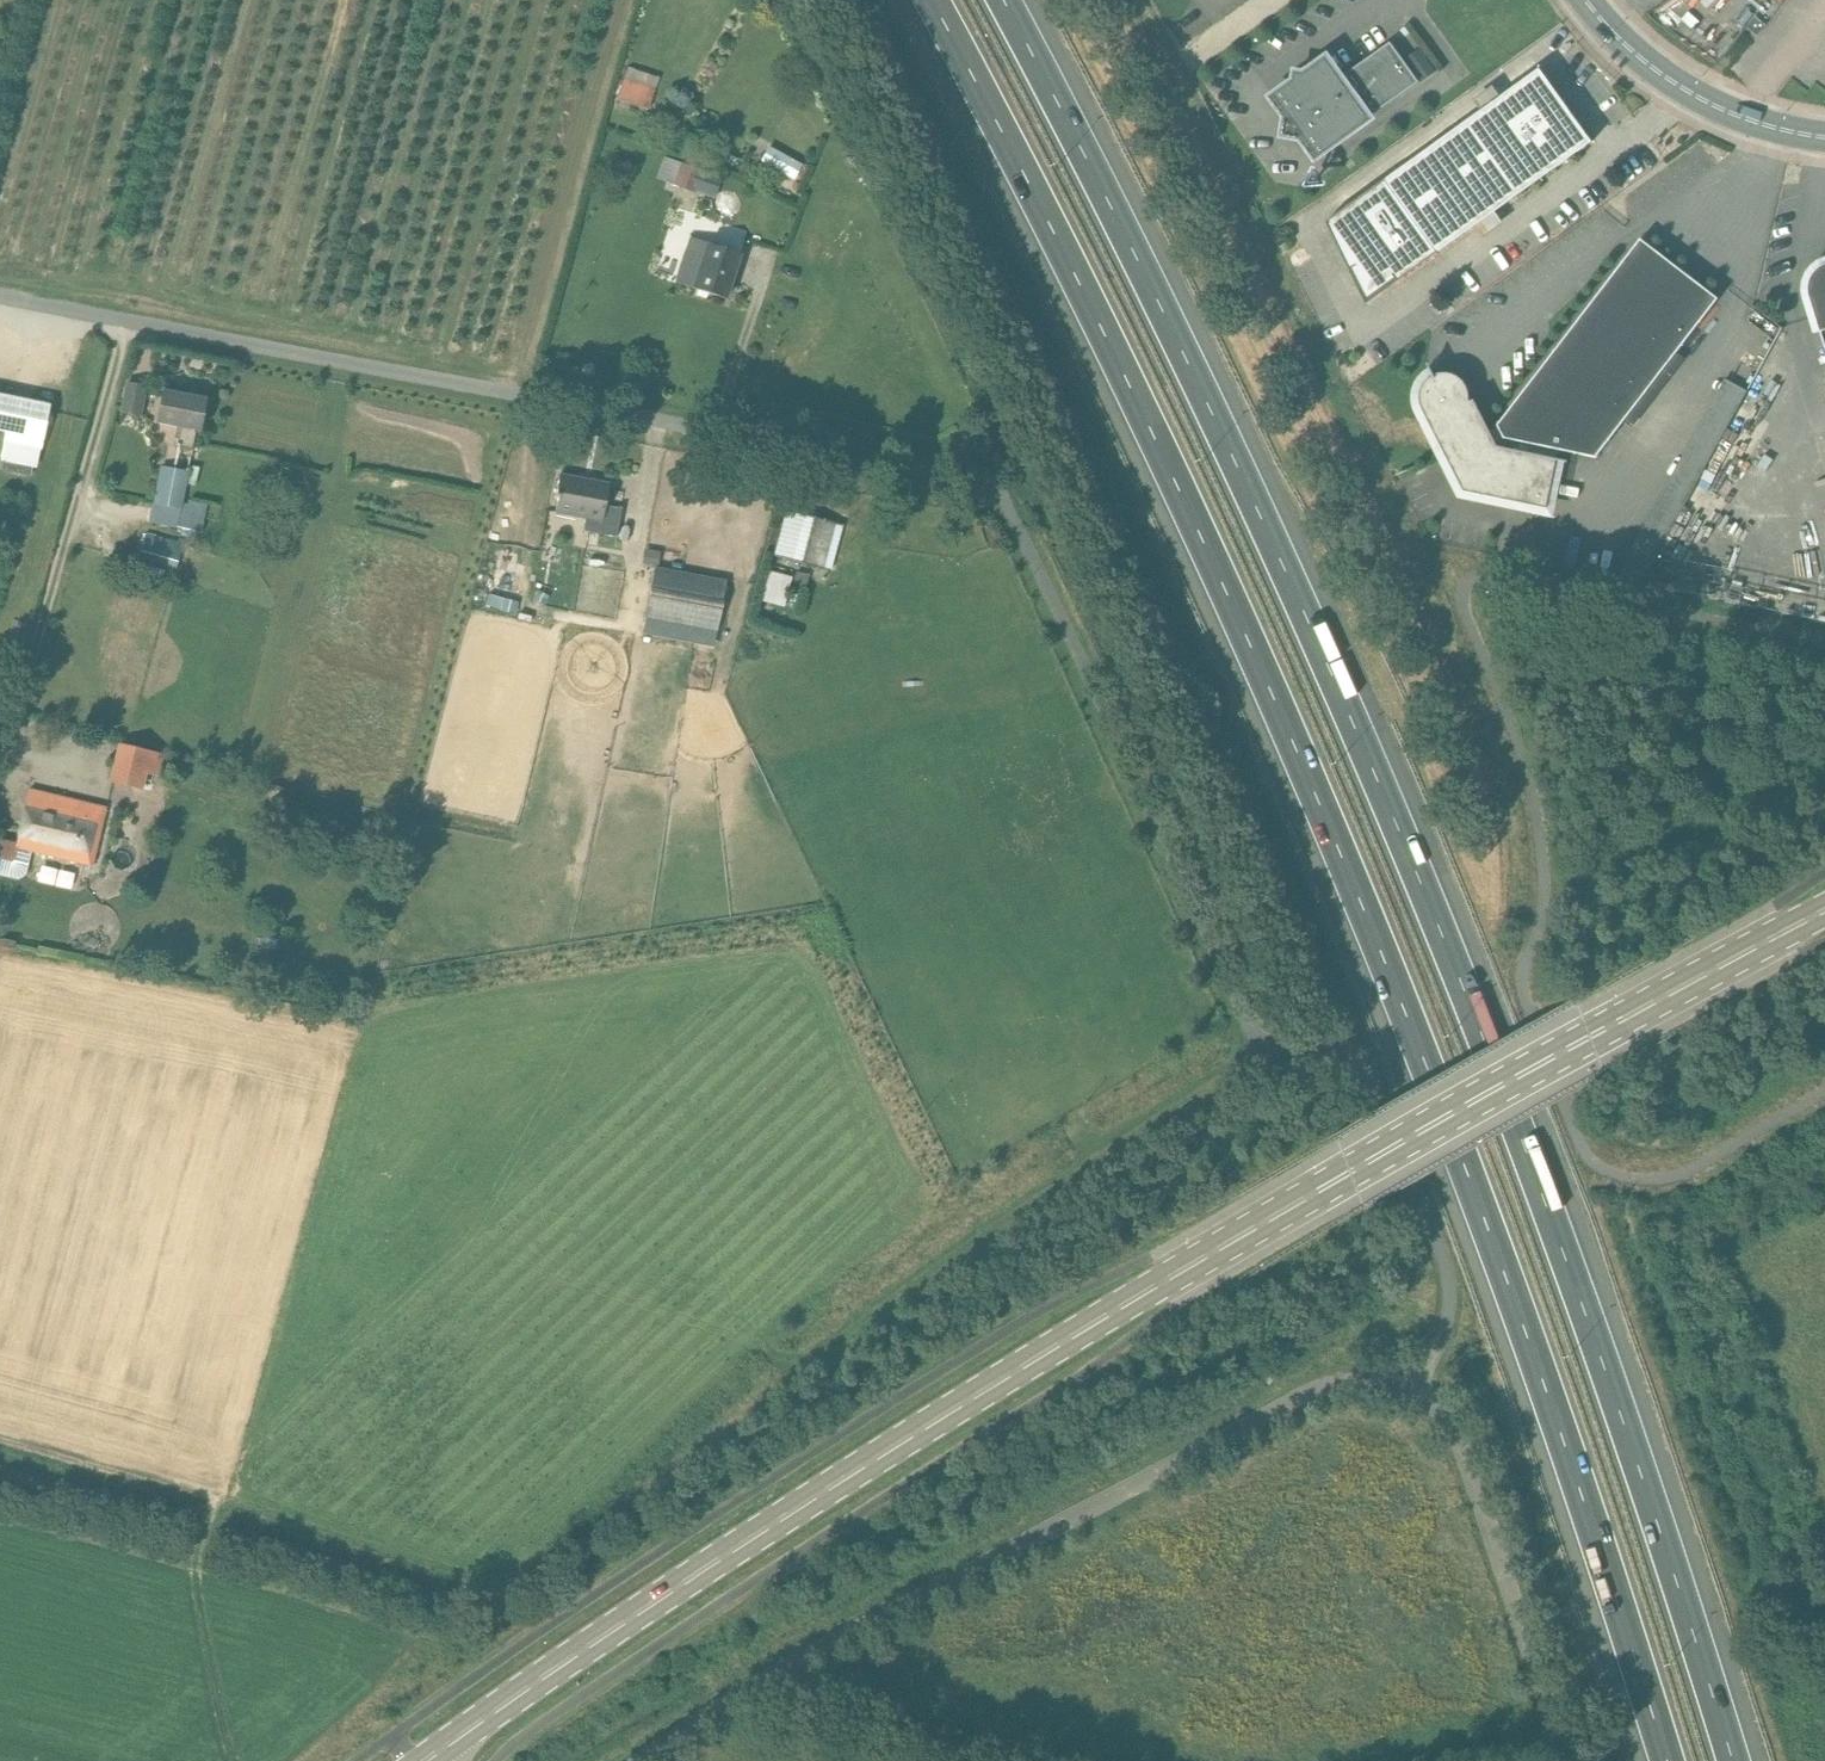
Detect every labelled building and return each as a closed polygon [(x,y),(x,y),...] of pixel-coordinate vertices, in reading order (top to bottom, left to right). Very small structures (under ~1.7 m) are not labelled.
[(1756,16),(1747,27),(1758,36),(1767,25),(1756,16)] [(1275,98),(1317,156),(1420,82),(1391,42),(1341,79),(1328,60),(1305,76),(1299,75),(1298,82),(1275,98)] [(1421,47),(1407,57),(1423,80),(1437,70),(1421,47)] [(1541,69),(1327,222),(1368,304),(1593,142),(1541,69)] [(624,78),(618,98),(650,109),(657,89),(624,78)] [(764,147),(757,162),(795,178),(801,162),(764,147)] [(706,170),(682,162),(674,185),(698,193),(706,170)] [(1421,398),(1423,409),(1465,491),(1548,508),(1558,460),(1554,459),(1556,449),(1597,458),(1719,299),(1641,239),(1498,425),(1501,431),(1493,435),(1475,400),(1474,401),(1470,400),(1470,396),(1470,391),(1467,385),(1464,382),(1459,377),(1451,374),(1443,373),(1435,375),(1430,378),(1426,382),(1422,389),(1421,398)] [(741,253),(718,246),(708,242),(702,261),(685,255),(677,282),(726,299),(741,253)] [(1810,297),(1816,318),(1824,346),(1824,268),(1816,272),(1814,274),(1810,280),(1809,285),(1809,294),(1810,297)] [(1719,377),(1637,542),(1660,553),(1742,388),(1719,377)] [(141,415),(146,386),(127,383),(122,411),(141,415)] [(200,430),(206,398),(164,390),(158,422),(181,427),(177,446),(193,449),(197,430),(200,430)] [(51,405),(0,394),(0,430),(6,431),(4,441),(42,449),(51,405)] [(188,471),(163,466),(156,502),(156,504),(180,510),(181,505),(188,471)] [(198,476),(200,468),(189,466),(188,474),(198,476)] [(610,483),(592,480),(560,474),(559,478),(556,497),(559,497),(556,512),(586,517),(584,531),(617,537),(623,507),(606,504),(610,483)] [(188,506),(181,505),(180,510),(177,528),(195,532),(199,514),(201,504),(188,501),(188,506)] [(822,568),(835,522),(787,509),(775,556),(822,568)] [(171,546),(144,539),(138,560),(177,571),(182,549),(171,546)] [(658,566),(660,551),(646,549),(644,563),(658,566)] [(784,605),(789,574),(765,571),(761,602),(784,605)] [(696,580),(654,572),(646,612),(719,626),(727,580),(697,575),(696,580)] [(535,599),(545,604),(548,596),(539,591),(535,599)] [(516,614),(518,602),(505,599),(502,610),(516,614)] [(152,751),(119,744),(110,781),(143,789),(152,751)] [(102,831),(107,807),(31,789),(16,847),(0,843),(0,875),(17,880),(26,874),(32,851),(93,866),(102,831)]
